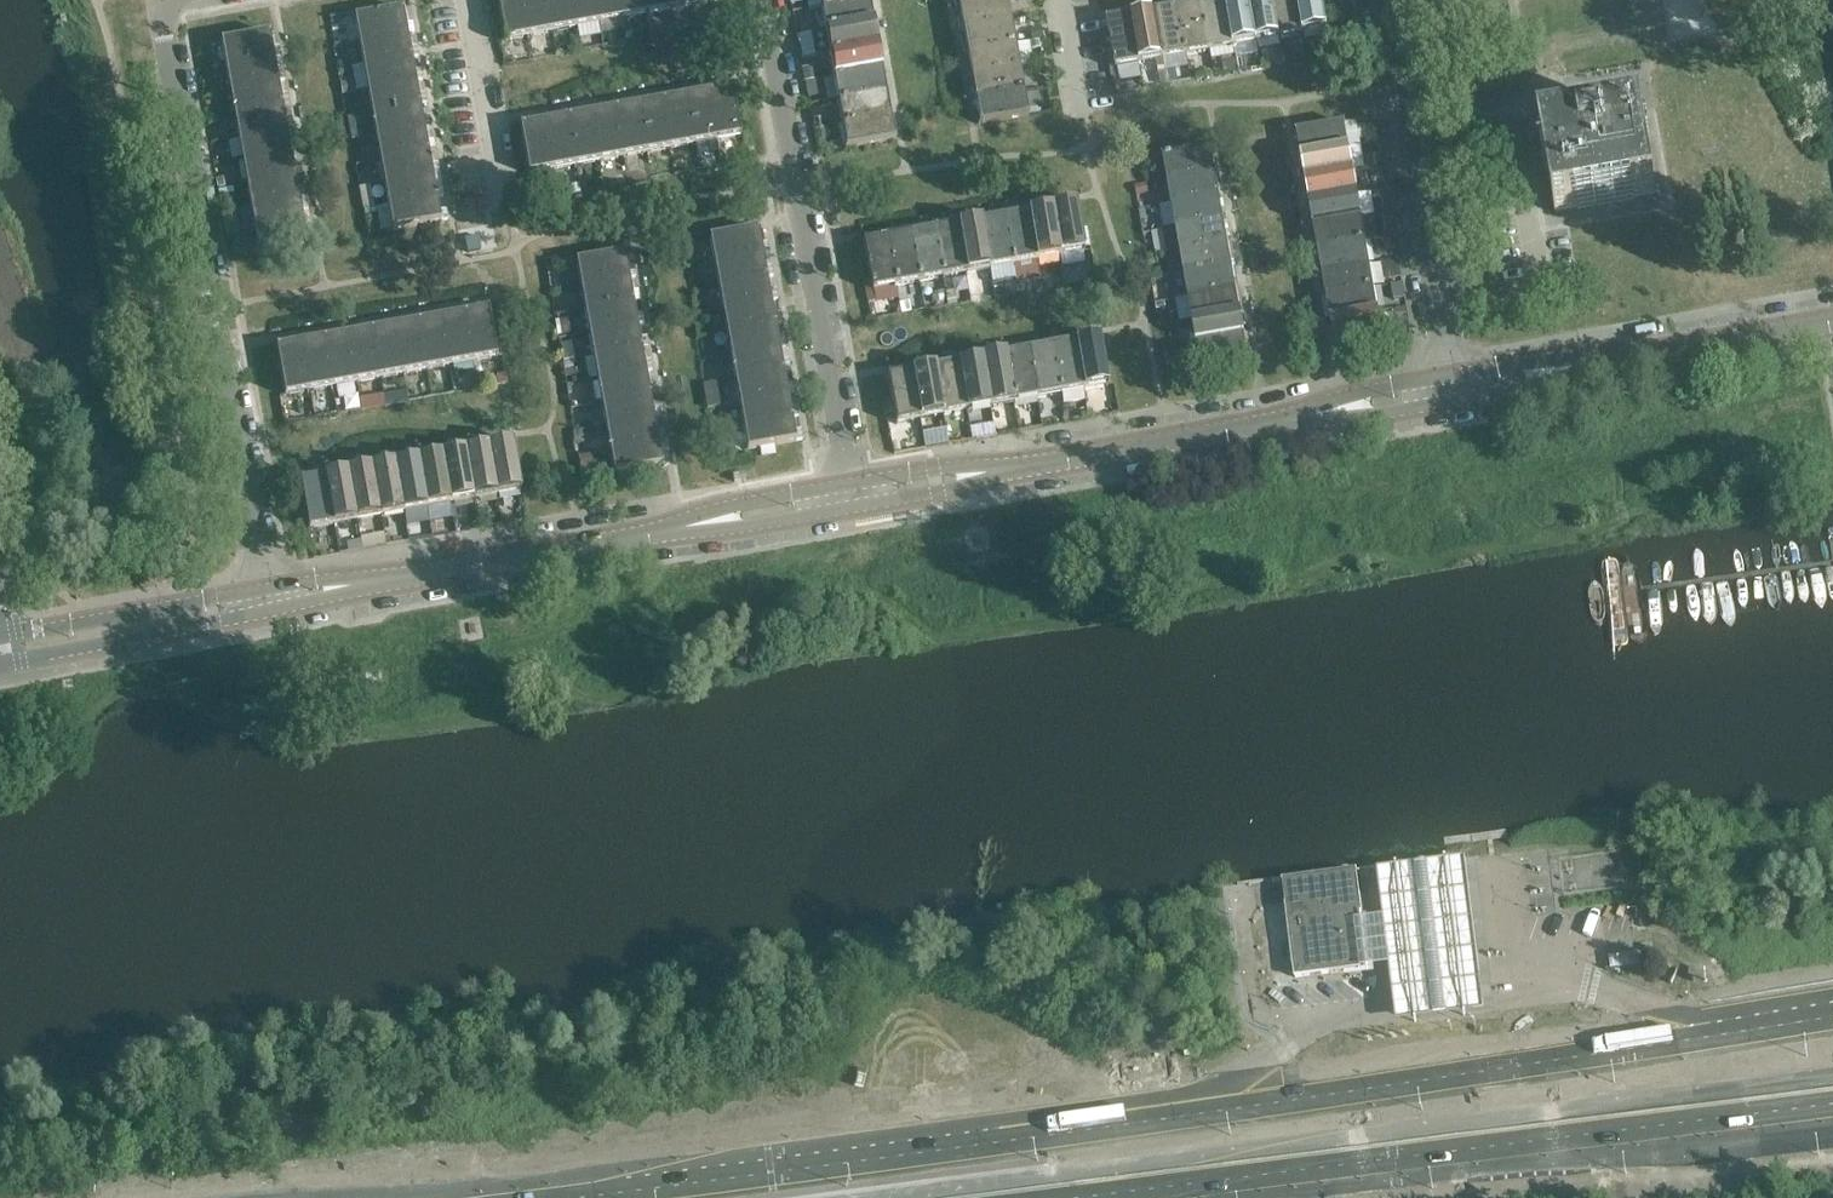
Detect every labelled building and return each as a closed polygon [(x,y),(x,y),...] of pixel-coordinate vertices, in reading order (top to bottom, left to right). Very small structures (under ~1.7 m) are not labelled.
[(505,41),(528,37),(522,0),(498,0),(505,41)] [(528,37),(552,33),(546,0),(522,0),(528,37)] [(552,33),(576,29),(570,0),(546,0),(552,33)] [(576,29),(599,25),(595,0),(570,0),(576,29)] [(599,25),(623,20),(619,0),(595,0),(599,25)] [(623,20),(646,16),(643,0),(619,0),(623,20)] [(646,16),(670,12),(668,0),(643,0),(646,16)] [(670,12),(693,8),(692,0),(668,0),(670,12)] [(824,31),(874,22),(870,0),(862,0),(820,8),(824,31)] [(962,31),(1012,22),(1008,0),(998,0),(958,7),(959,17),(957,17),(959,31),(962,31)] [(1201,3),(1210,53),(1234,48),(1225,0),(1218,0),(1201,3)] [(1234,48),(1257,44),(1249,0),(1225,0),(1234,48)] [(1257,44),(1281,40),(1274,0),(1249,0),(1257,44)] [(1281,40),(1304,36),(1298,0),(1274,0),(1281,40)] [(1304,36),(1328,32),(1322,0),(1298,0),(1304,36)] [(1201,3),(1178,7),(1187,57),(1210,53),(1201,3)] [(1178,7),(1154,11),(1163,61),(1187,57),(1178,7)] [(354,19),(359,42),(407,33),(408,35),(414,33),(412,23),(406,24),(403,10),(354,19)] [(1154,11),(1131,16),(1140,65),(1163,61),(1154,11)] [(1140,65),(1131,16),(1107,20),(1116,70),(1140,65)] [(828,55),(878,46),(874,22),(824,31),(811,34),(815,57),(828,55)] [(963,54),(966,54),(1016,45),(1012,22),(962,31),(964,40),(961,40),(963,54)] [(359,42),(363,66),(412,57),(412,58),(418,57),(416,46),(410,47),(408,35),(407,33),(359,42)] [(221,42),(225,66),(274,57),(274,59),(281,57),(279,47),(272,48),(270,34),(221,42)] [(966,54),(970,78),(1020,69),(1016,45),(966,54)] [(828,55),(833,78),(882,69),(878,46),(828,55)] [(225,66),(229,90),(278,81),(278,82),(285,81),(283,70),(276,71),(274,59),(274,57),(225,66)] [(363,66),(367,89),(416,81),(423,80),(421,70),(414,71),(412,58),(412,57),(363,66)] [(833,78),(837,102),(887,93),(882,69),(833,78)] [(970,78),(975,101),(1024,92),(1020,69),(970,78)] [(229,90),(234,113),(282,104),(283,106),(289,104),(287,93),(281,95),(278,82),(278,81),(229,90)] [(367,89),(371,113),(420,104),(420,105),(427,104),(425,93),(418,94),(416,81),(367,89)] [(721,90),(708,92),(717,141),(741,137),(731,82),(720,83),(721,90)] [(675,98),(661,101),(670,150),(694,145),(685,97),(684,90),(674,92),(675,98)] [(708,92),(685,97),(694,145),(717,141),(708,92)] [(1024,92),(975,101),(976,110),(973,110),(976,125),(979,124),(979,125),(1029,116),(1024,92)] [(837,102),(841,125),(891,116),(887,93),(837,102)] [(1541,133),(1555,214),(1656,196),(1641,115),(1601,122),(1596,94),(1577,98),(1579,107),(1582,125),(1541,133)] [(628,107),(614,109),(623,158),(646,154),(638,105),(637,98),(627,100),(628,107)] [(661,101),(638,105),(646,154),(670,150),(661,101)] [(605,111),(592,113),(591,113),(599,162),(623,158),(614,109),(614,103),(603,104),(605,111)] [(234,113),(238,137),(287,128),(293,128),(291,117),(285,118),(283,106),(282,104),(234,113)] [(371,113),(375,136),(424,128),(420,105),(420,104),(371,113)] [(581,115),(568,118),(567,118),(576,166),(599,162),(591,113),(592,113),(591,107),(580,109),(581,115)] [(558,119),(545,122),(544,122),(552,171),(576,166),(567,118),(568,118),(567,111),(557,113),(558,119)] [(544,122),(545,122),(544,115),(533,117),(534,124),(520,126),(529,175),(552,171),(544,122)] [(891,116),(841,125),(845,149),(895,140),(891,116)] [(1296,133),(1300,157),(1350,148),(1346,124),(1296,133)] [(238,137),(242,160),(291,152),(297,151),(296,140),(289,141),(287,128),(238,137)] [(375,136),(380,160),(428,151),(435,150),(433,140),(427,141),(424,128),(375,136)] [(1162,157),(1167,181),(1218,171),(1214,149),(1212,149),(1212,148),(1162,157)] [(1300,157),(1304,180),(1354,171),(1350,148),(1300,157)] [(380,160),(384,183),(433,175),(439,174),(437,163),(431,164),(428,151),(380,160)] [(242,160),(246,184),(295,175),(302,174),(300,163),(293,165),(291,152),(242,160)] [(1167,181),(1171,204),(1221,195),(1216,172),(1218,172),(1218,171),(1167,181)] [(1304,180),(1309,204),(1358,195),(1354,171),(1304,180)] [(246,184),(250,207),(299,199),(306,198),(304,187),(297,188),(295,175),(246,184)] [(384,183),(388,207),(437,198),(443,197),(442,186),(435,188),(433,175),(384,183)] [(1171,204),(1175,228),(1225,219),(1221,195),(1171,204)] [(1309,204),(1313,227),(1362,218),(1358,195),(1309,204)] [(437,198),(388,207),(392,231),(448,221),(446,210),(439,211),(437,198)] [(250,207),(255,231),(303,222),(310,221),(308,210),(301,211),(299,199),(250,207)] [(1075,204),(1051,208),(1060,258),(1084,253),(1075,204)] [(1027,210),(1028,212),(1037,262),(1060,258),(1051,208),(1051,205),(1027,210)] [(1028,212),(1004,216),(1013,266),(1037,262),(1028,212)] [(1004,216),(981,221),(990,270),(1013,266),(1004,216)] [(1313,227),(1317,251),(1367,242),(1362,218),(1313,227)] [(957,222),(957,225),(966,274),(990,270),(981,221),(972,222),(971,219),(957,222)] [(1175,228),(1179,251),(1229,242),(1225,219),(1175,228)] [(303,222),(255,231),(259,254),(314,245),(312,234),(306,235),(303,222)] [(957,225),(934,229),(943,279),(966,274),(957,225)] [(934,229),(910,233),(919,283),(943,279),(934,229)] [(709,239),(714,262),(762,253),(762,255),(769,254),(767,243),(760,244),(758,230),(709,239)] [(910,233),(887,237),(896,287),(919,283),(910,233)] [(896,287),(887,237),(863,242),(872,291),(896,287)] [(1179,251),(1183,275),(1233,266),(1229,242),(1179,251)] [(1317,251),(1321,274),(1371,265),(1367,242),(1317,251)] [(714,262),(718,286),(766,277),(767,278),(773,277),(771,266),(765,267),(762,255),(762,253),(714,262)] [(576,262),(580,286),(629,277),(629,279),(635,277),(634,267),(627,268),(624,254),(576,262)] [(1321,274),(1326,298),(1375,289),(1371,265),(1321,274)] [(1183,275),(1188,298),(1237,289),(1233,266),(1183,275)] [(580,286),(584,310),(633,301),(633,302),(640,301),(638,290),(631,291),(629,279),(629,277),(580,286)] [(718,286),(722,309),(771,300),(771,301),(778,300),(776,289),(769,291),(767,278),(766,277),(718,286)] [(1188,298),(1192,322),(1242,313),(1237,289),(1188,298)] [(1326,298),(1330,321),(1379,312),(1375,289),(1326,298)] [(722,309),(726,333),(775,325),(782,324),(780,313),(773,314),(771,301),(771,300),(722,309)] [(584,310),(588,333),(637,324),(644,324),(642,313),(635,315),(633,302),(633,301),(584,310)] [(477,311),(465,314),(473,362),(497,358),(487,303),(476,305),(477,311)] [(454,316),(441,318),(450,367),(473,362),(465,314),(463,307),(453,309),(454,316)] [(431,320),(418,322),(426,371),(450,367),(441,318),(440,311),(430,313),(431,320)] [(1379,312),(1330,321),(1331,330),(1328,331),(1331,344),(1334,344),(1334,345),(1384,336),(1379,312)] [(1192,322),(1196,345),(1246,336),(1242,313),(1192,322)] [(407,324),(394,326),(403,375),(426,371),(418,322),(417,315),(406,317),(407,324)] [(384,328),(370,331),(379,379),(403,375),(394,326),(393,320),(383,322),(384,328)] [(361,332),(348,335),(347,335),(356,384),(379,379),(370,331),(370,324),(359,326),(361,332)] [(588,333),(593,357),(641,348),(648,348),(646,337),(640,339),(637,324),(588,333)] [(726,333),(730,356),(779,348),(786,347),(784,336),(777,337),(775,325),(726,333)] [(337,337),(324,339),(323,339),(332,388),(356,384),(347,335),(348,335),(347,328),(336,330),(337,337)] [(314,341),(301,343),(300,343),(309,392),(332,388),(323,339),(324,339),(323,332),(313,334),(314,341)] [(1075,338),(1075,341),(1084,391),(1108,387),(1099,336),(1097,336),(1097,337),(1089,339),(1088,336),(1075,338)] [(1246,336),(1196,345),(1200,369),(1250,360),(1246,336)] [(300,343),(301,343),(300,337),(289,338),(290,345),(276,348),(285,396),(309,392),(300,343)] [(1051,343),(1052,346),(1061,395),(1084,391),(1075,341),(1069,342),(1069,339),(1051,343)] [(1028,347),(1028,350),(1037,399),(1061,395),(1052,346),(1042,347),(1042,344),(1028,347)] [(593,357),(597,380),(646,372),(652,371),(650,356),(643,357),(641,348),(593,357)] [(730,356),(735,380),(783,372),(790,370),(788,359),(781,361),(779,348),(730,356)] [(1028,350),(1005,354),(1014,404),(1037,399),(1028,350)] [(1005,354),(981,358),(990,408),(1014,404),(1005,354)] [(981,358),(958,362),(966,412),(990,408),(981,358)] [(958,362),(934,367),(943,416),(966,412),(958,362)] [(934,367),(911,371),(919,421),(943,416),(934,367)] [(919,421),(911,371),(887,375),(896,425),(919,421)] [(597,380),(601,404),(650,395),(657,394),(655,383),(648,385),(646,372),(597,380)] [(735,380),(739,403),(788,395),(794,394),(792,383),(786,384),(783,372),(735,380)] [(605,427),(654,419),(661,418),(659,407),(652,408),(650,395),(601,404),(605,427)] [(743,427),(792,418),(798,417),(796,406),(790,407),(788,395),(739,403),(743,427)] [(792,418),(743,427),(747,451),(796,442),(803,441),(801,430),(794,431),(792,418)] [(609,451),(658,442),(665,441),(663,430),(656,431),(654,419),(605,427),(609,451)] [(658,442),(609,451),(614,474),(669,464),(667,454),(661,455),(658,442)] [(512,443),(489,447),(497,496),(521,492),(512,443)] [(463,447),(464,452),(465,451),(474,500),(497,496),(489,447),(479,449),(478,444),(463,447)] [(465,451),(464,452),(441,456),(450,504),(474,500),(465,451)] [(441,456),(418,460),(427,509),(450,504),(441,456)] [(384,466),(371,468),(380,517),(403,513),(394,464),(393,460),(383,461),(384,466)] [(418,460),(394,464),(403,513),(427,509),(418,460)] [(371,468),(347,473),(356,521),(380,517),(371,468)] [(347,473),(324,477),(332,526),(356,521),(347,473)] [(332,526),(324,477),(300,481),(309,530),(332,526)] [(1464,858),(1378,868),(1392,991),(1395,1020),(1482,1010),(1479,981),(1464,858)] [(1358,886),(1356,871),(1283,881),(1284,894),(1295,978),(1369,969),(1358,886)] [(1634,954),(1609,958),(1611,969),(1636,966),(1639,966),(1638,954),(1634,954)]
